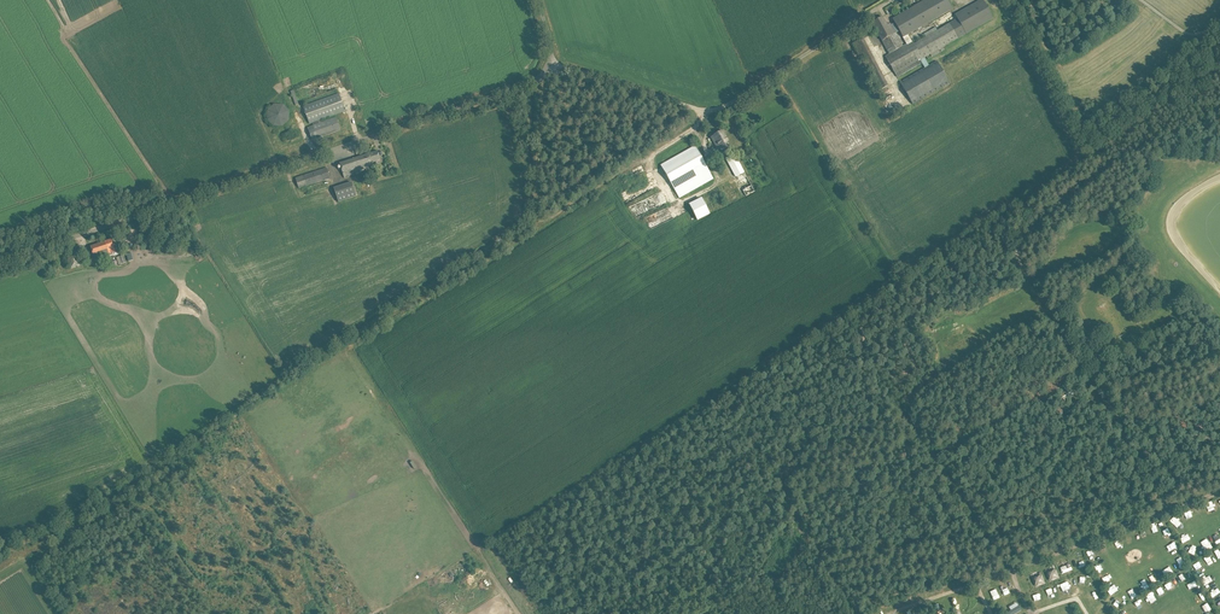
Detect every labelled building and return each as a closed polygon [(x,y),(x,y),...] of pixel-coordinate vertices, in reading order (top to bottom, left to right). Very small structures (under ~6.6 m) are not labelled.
[(893,19),(907,43),(911,40),(907,35),(953,9),(948,0),(925,0),(893,19)] [(949,24),(958,38),(994,18),(983,0),(981,0),(955,15),(958,19),(949,24)] [(894,30),(890,23),(887,25),(883,17),(872,23),(880,38),(894,30)] [(894,30),(880,38),(889,53),(885,56),(895,75),(920,60),(924,58),(943,47),(958,38),(949,24),(938,30),(918,41),(913,44),(911,40),(903,46),(894,30)] [(929,66),(924,58),(920,60),(922,63),(925,68),(898,83),(901,88),(903,87),(913,104),(950,82),(937,60),(929,66)] [(874,59),(864,64),(866,67),(871,76),(880,72),(875,62),(874,59)] [(303,106),(310,124),(345,111),(339,93),(303,106)] [(285,124),(285,123),(287,121),(289,119),(289,116),(289,114),(289,112),(287,109),(284,106),(281,105),(279,104),(277,104),(275,105),(273,106),(272,106),(270,108),(269,110),(268,113),(267,115),(268,118),(269,120),(270,122),(272,124),(274,125),(276,126),(278,126),(279,126),(281,125),(283,125),(285,124)] [(340,130),(338,124),(336,117),(308,128),(312,140),(340,130)] [(728,141),(725,136),(722,131),(711,137),(717,148),(719,146),(722,150),(728,147),(726,143),(728,141)] [(695,146),(661,165),(663,168),(669,179),(679,198),(714,178),(695,146)] [(340,163),(344,178),(354,175),(353,172),(372,166),(371,163),(380,160),(378,151),(340,163)] [(726,159),(746,196),(755,191),(735,154),(726,159)] [(295,178),(299,188),(330,178),(327,168),(295,178)] [(355,196),(350,182),(332,188),(337,202),(355,196)] [(702,198),(689,204),(697,220),(698,221),(710,214),(702,198)] [(154,241),(152,235),(141,239),(142,245),(154,241)] [(116,251),(114,245),(112,239),(91,246),(94,258),(108,254),(109,256),(114,255),(113,252),(116,251)] [(84,264),(80,252),(76,253),(74,249),(65,252),(70,269),(84,264)] [(1208,541),(1203,544),(1206,550),(1212,547),(1208,541)] [(1193,569),(1203,572),(1205,566),(1195,563),(1193,569)] [(1078,578),(1087,574),(1085,570),(1076,574),(1078,578)] [(1209,578),(1204,582),(1207,587),(1212,584),(1209,578)] [(1052,592),(1057,590),(1053,581),(1048,584),(1052,592)] [(1086,590),(1088,595),(1098,591),(1096,586),(1086,590)] [(1215,586),(1209,591),(1212,595),(1219,590),(1215,586)] [(1127,592),(1130,599),(1136,596),(1134,589),(1127,592)] [(1032,602),(1037,600),(1034,591),(1029,593),(1032,602)] [(1152,594),(1146,598),(1149,604),(1155,600),(1152,594)] [(1141,600),(1135,603),(1138,609),(1144,606),(1141,600)] [(1007,612),(1008,613),(1014,613),(1021,610),(1017,602),(1008,607),(1010,610),(1007,612)] [(1107,605),(1098,609),(1100,613),(1109,610),(1107,605)]
